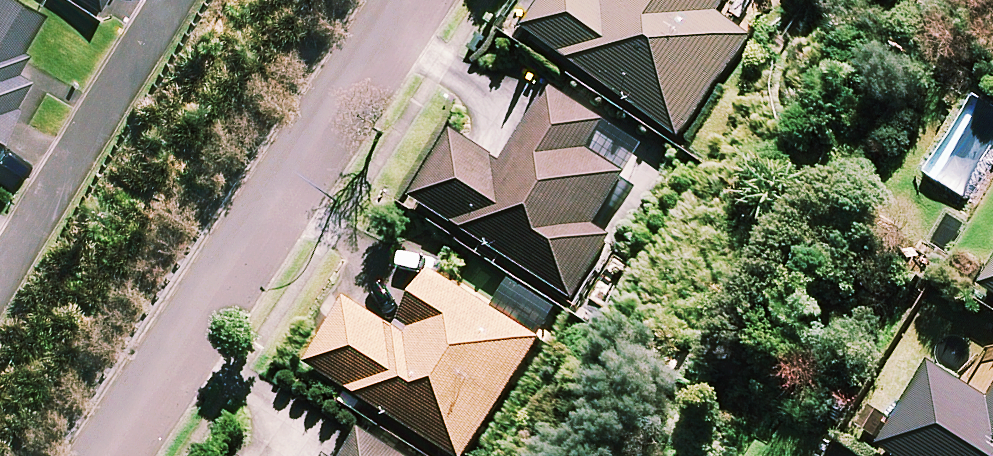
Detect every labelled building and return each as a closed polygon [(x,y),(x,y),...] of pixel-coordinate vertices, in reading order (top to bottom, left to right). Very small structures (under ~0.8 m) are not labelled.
[(19,0),(0,0),(0,135),(32,82),(11,69),(44,15),(19,0)] [(96,13),(104,0),(77,0),(96,13)] [(617,2),(615,0),(553,0),(531,32),(680,137),(751,36),(721,15),(732,0),(619,0),(617,2)] [(609,123),(557,90),(508,166),(457,134),(416,198),(573,298),(612,237),(596,226),(628,176),(591,151),(609,123)] [(349,387),(339,403),(363,418),(373,402),(457,455),(466,455),(541,339),(439,274),(400,335),(355,306),(316,366),(349,387)] [(939,369),(888,449),(899,455),(992,455),(992,403),(939,369)] [(364,431),(348,455),(403,455),(364,431)]
